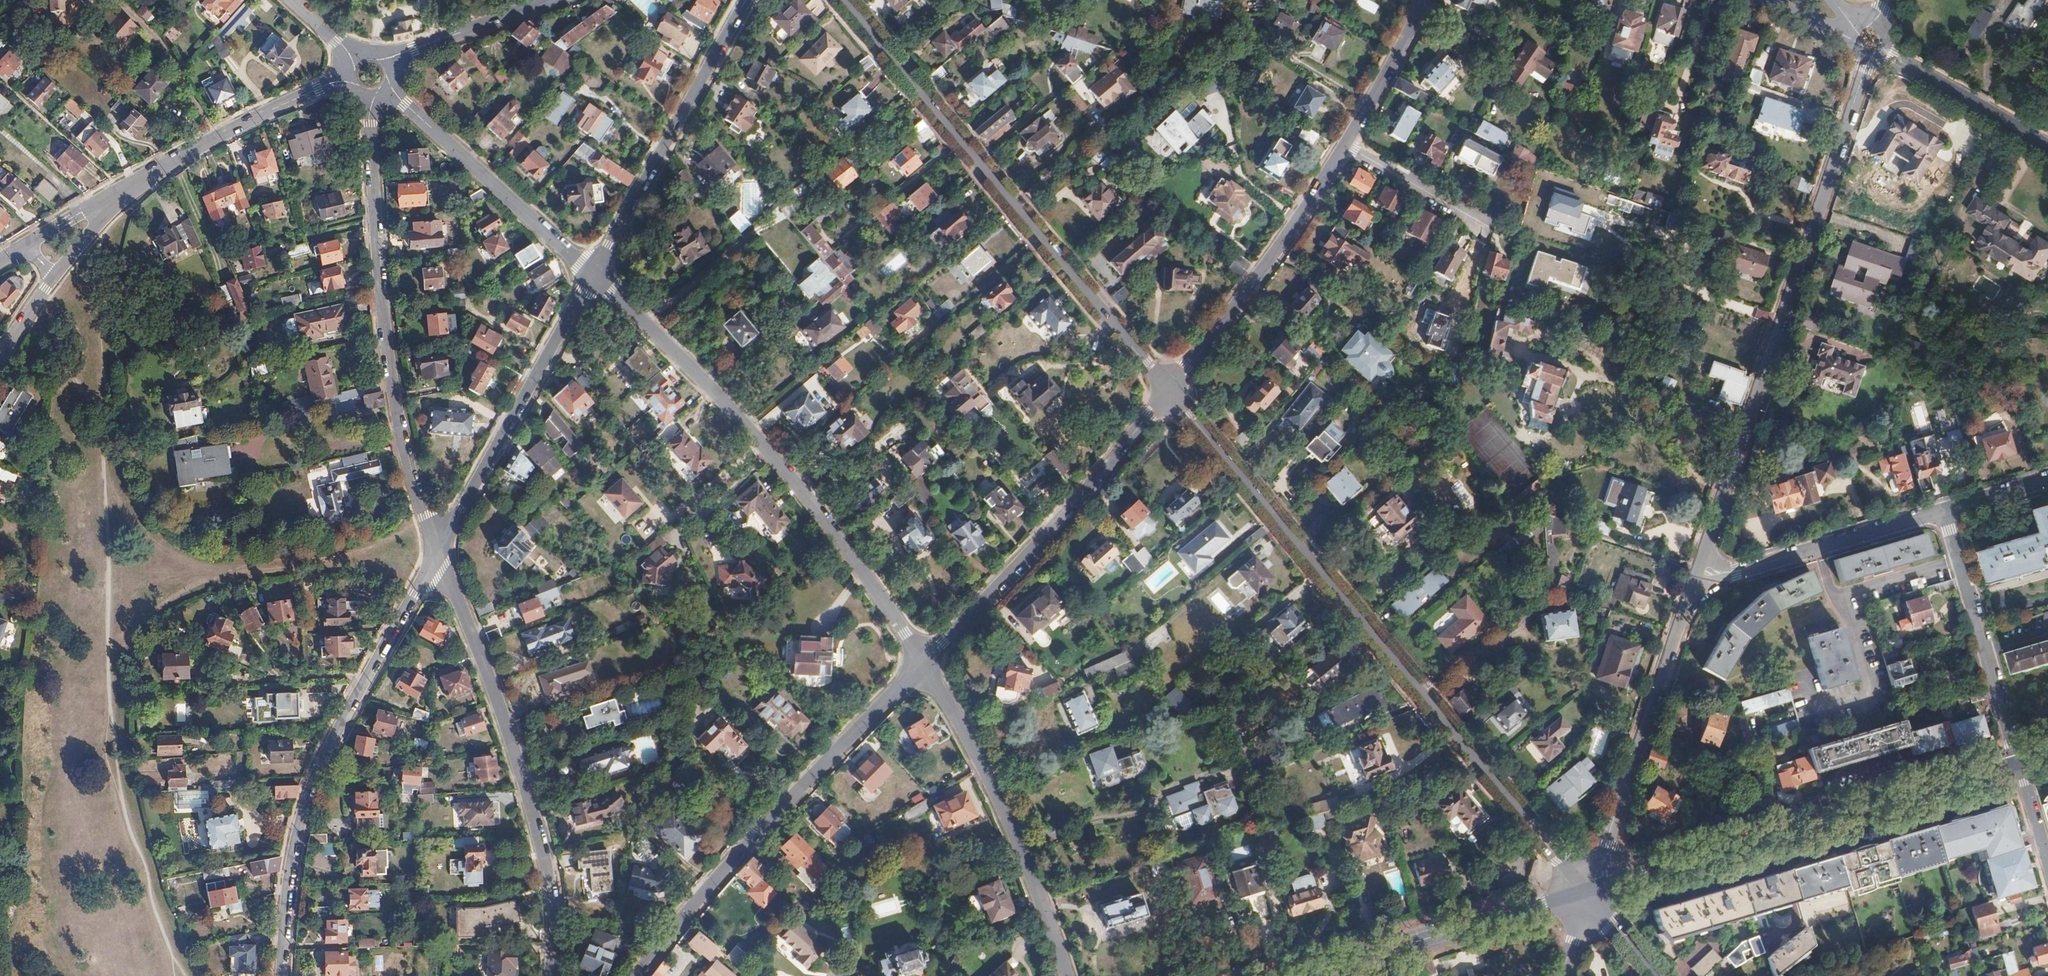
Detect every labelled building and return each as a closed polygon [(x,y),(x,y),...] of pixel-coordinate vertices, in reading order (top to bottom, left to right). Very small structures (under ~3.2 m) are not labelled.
[(33,0),(23,0),(22,1),(24,3),(17,11),(21,14),(31,3),(33,0)] [(49,12),(65,12),(65,3),(67,0),(49,0),(49,12)] [(200,4),(204,7),(203,7),(219,21),(226,12),(228,13),(239,0),(204,0),(200,4)] [(617,7),(612,4),(613,2),(610,0),(594,0),(604,6),(614,13),(617,7)] [(717,4),(711,0),(697,0),(690,15),(685,12),(682,18),(683,19),(702,30),(717,4)] [(810,13),(797,0),(796,0),(775,21),(789,35),(810,13)] [(887,4),(885,5),(893,14),(909,0),(884,0),(887,4)] [(1223,0),(1181,0),(1179,10),(1219,18),(1223,0)] [(1355,5),(1375,14),(1379,4),(1370,0),(1358,0),(1355,5)] [(1482,0),(1453,0),(1451,4),(1465,10),(1469,1),(1479,6),(1482,0)] [(1609,0),(1588,0),(1586,5),(1606,11),(1609,0)] [(2047,0),(2030,0),(2026,7),(2020,3),(2007,23),(2024,35),(2047,0)] [(246,21),(241,16),(247,11),(245,9),(246,6),(243,3),(232,15),(210,39),(209,39),(220,58),(229,53),(221,38),(235,23),(240,27),(246,21)] [(140,16),(146,9),(141,5),(135,12),(140,16)] [(589,34),(616,14),(614,13),(604,6),(581,24),(589,34)] [(1674,37),(1681,13),(1679,12),(1680,9),(1674,6),(1672,10),(1660,6),(1650,40),(1651,42),(1667,47),(1669,45),(1672,36),(1674,37)] [(219,21),(203,7),(200,11),(215,25),(219,21)] [(145,21),(152,14),(146,9),(140,16),(140,17),(145,21)] [(116,49),(135,27),(121,14),(117,18),(108,10),(94,27),(101,33),(105,28),(113,37),(108,43),(116,49)] [(1633,52),(1641,25),(1637,24),(1640,17),(1622,12),(1620,19),(1618,18),(1610,45),(1612,45),(1609,54),(1612,55),(1612,57),(1629,62),(1632,51),(1633,52)] [(1979,40),(1992,17),(1981,12),(1969,34),(1979,40)] [(687,36),(691,28),(666,14),(666,15),(663,15),(661,19),(661,22),(657,30),(664,35),(661,39),(676,48),(684,35),(687,36)] [(992,34),(1003,24),(997,17),(985,27),(992,34)] [(1285,31),(1290,21),(1283,17),(1278,26),(1279,26),(1278,29),(1283,32),(1284,30),(1285,31)] [(411,36),(407,20),(398,22),(399,25),(391,27),(393,39),(398,39),(401,38),(407,37),(411,36)] [(537,33),(542,26),(533,20),(523,23),(537,33)] [(957,51),(981,30),(973,20),(956,36),(954,34),(947,40),(942,34),(930,43),(943,57),(954,48),(957,51)] [(526,49),(539,34),(523,23),(521,24),(510,35),(526,49)] [(565,51),(589,34),(581,24),(555,42),(551,39),(550,41),(565,51)] [(1337,32),(1322,24),(1320,28),(1314,25),(1310,33),(1315,36),(1313,40),(1328,49),(1337,32)] [(1093,36),(1067,27),(1063,35),(1064,35),(1087,42),(1090,43),(1093,36)] [(649,41),(652,37),(640,30),(638,34),(649,41)] [(1736,84),(1748,50),(1751,51),(1756,37),(1737,31),(1721,79),(1736,84)] [(290,53),(278,43),(279,41),(270,33),(258,49),(265,56),(265,57),(282,72),(289,63),(285,59),(290,53)] [(1057,42),(1064,35),(1063,35),(1058,33),(1057,33),(1053,37),(1057,42)] [(835,49),(823,34),(797,55),(809,70),(835,49)] [(1080,50),(1087,42),(1064,35),(1057,42),(1058,43),(1057,46),(1066,49),(1065,53),(1063,52),(1060,56),(1068,62),(1059,70),(1071,84),(1083,73),(1067,56),(1070,47),(1080,50)] [(1553,69),(1541,58),(1544,55),(1530,42),(1513,59),(1515,60),(1508,68),(1510,70),(1506,75),(1515,83),(1526,71),(1527,72),(1530,69),(1542,80),(1553,69)] [(564,69),(571,59),(552,46),(545,56),(564,69)] [(672,62),(644,46),(635,64),(639,67),(634,77),(647,85),(652,77),(653,78),(658,68),(666,73),(672,62)] [(502,85),(480,60),(469,49),(464,54),(481,73),(480,74),(496,92),(502,85)] [(8,51),(0,60),(0,70),(7,77),(17,65),(14,61),(16,58),(8,51)] [(1810,61),(1778,51),(1769,79),(1801,89),(1810,61)] [(1460,68),(1445,54),(1423,78),(1424,79),(1422,81),(1420,85),(1422,86),(1425,89),(1428,89),(1431,86),(1438,93),(1439,92),(1454,76),(1453,75),(1460,68)] [(861,74),(874,63),(867,55),(854,65),(861,74)] [(564,69),(545,56),(542,59),(562,72),(564,69)] [(1059,70),(1068,62),(1060,56),(1054,65),(1059,70)] [(774,72),(755,62),(747,78),(765,88),(774,72)] [(454,64),(440,76),(454,92),(468,81),(454,64)] [(1126,82),(1111,64),(1103,71),(1106,74),(1087,90),(1103,108),(1123,91),(1119,88),(1126,82)] [(991,65),(981,71),(984,76),(994,69),(991,65)] [(933,85),(946,74),(940,66),(926,77),(927,78),(933,85)] [(168,81),(152,68),(132,90),(148,104),(168,81)] [(1757,86),(1763,72),(1751,68),(1746,82),(1757,86)] [(505,82),(494,71),(492,74),(502,85),(505,82)] [(980,100),(1004,80),(998,73),(990,80),(987,76),(983,79),(978,73),(965,84),(980,100)] [(591,75),(586,82),(595,89),(600,83),(591,75)] [(1445,98),(1460,82),(1454,76),(1439,92),(1445,98)] [(209,77),(200,82),(204,88),(205,88),(208,93),(206,94),(214,107),(235,96),(224,77),(213,83),(209,77)] [(56,89),(44,78),(27,97),(39,108),(44,102),(47,105),(56,95),(53,92),(56,89)] [(1418,91),(1398,79),(1393,88),(1412,99),(1413,100),(1418,91)] [(1567,103),(1571,85),(1560,81),(1555,99),(1567,103)] [(1126,82),(1119,88),(1123,91),(1127,96),(1133,91),(1126,82)] [(1065,97),(1072,91),(1068,86),(1061,92),(1065,97)] [(1323,98),(1305,87),(1292,108),(1310,119),(1323,98)] [(1083,103),(1072,91),(1065,97),(1075,109),(1083,103)] [(556,126),(573,100),(561,92),(541,115),(556,126)] [(874,111),(859,92),(840,107),(846,115),(835,123),(844,134),(874,111)] [(0,94),(0,123),(14,107),(0,94)] [(755,109),(736,96),(730,104),(733,107),(725,119),(740,130),(755,109)] [(80,108),(70,98),(65,104),(78,115),(83,110),(80,108)] [(130,137),(145,121),(119,98),(109,109),(123,121),(119,126),(130,137)] [(1796,133),(1803,112),(1764,99),(1757,120),(1796,133)] [(507,122),(516,112),(507,105),(487,129),(501,140),(512,127),(507,122)] [(595,140),(608,120),(587,106),(574,126),(595,140)] [(1006,118),(1010,114),(1003,106),(973,132),(980,140),(1006,118)] [(1188,143),(1206,125),(1191,109),(1180,120),(1166,106),(1147,123),(1155,132),(1158,129),(1176,147),(1184,139),(1188,143)] [(1046,126),(1055,118),(1048,110),(1019,134),(1025,141),(1024,143),(1023,145),(1023,148),(1024,150),(1026,152),(1029,152),(1032,152),(1034,151),(1036,155),(1048,145),(1050,146),(1057,139),(1046,126)] [(1669,131),(1672,122),(1670,122),(1672,116),(1662,113),(1660,118),(1656,117),(1654,123),(1648,144),(1673,151),(1674,149),(1676,149),(1679,140),(1676,140),(1678,134),(1669,131)] [(1412,124),(1396,114),(1385,133),(1402,143),(1412,124)] [(1940,145),(1896,117),(1879,145),(1876,143),(1870,152),(1884,162),(1898,140),(1909,148),(1906,152),(1912,156),(1902,173),(1916,182),(1940,145)] [(986,147),(1009,127),(1005,124),(1009,120),(1006,118),(980,140),(986,147)] [(927,127),(922,121),(910,130),(916,136),(927,127)] [(1504,136),(1478,122),(1472,133),(1499,148),(1504,136)] [(924,142),(933,134),(927,127),(916,136),(920,141),(922,142),(924,142)] [(294,157),(312,152),(315,162),(332,157),(329,147),(336,145),(332,134),(322,137),(319,129),(296,136),(297,139),(290,142),(294,157)] [(1177,155),(1188,143),(1184,139),(1176,147),(1158,129),(1155,132),(1177,155)] [(84,144),(96,157),(98,155),(106,147),(107,146),(106,144),(101,140),(103,137),(99,133),(97,135),(95,133),(84,144)] [(522,137),(517,133),(508,144),(513,148),(515,145),(522,137)] [(514,157),(529,140),(524,135),(515,145),(513,148),(509,152),(514,157)] [(1443,146),(1427,137),(1418,153),(1431,160),(1429,163),(1438,167),(1442,159),(1437,156),(1443,146)] [(583,144),(575,138),(573,141),(581,146),(583,144)] [(1499,160),(1467,141),(1457,159),(1489,177),(1499,160)] [(583,144),(581,146),(571,158),(596,174),(598,171),(626,189),(629,183),(633,176),(583,144)] [(1528,152),(1514,144),(1509,154),(1516,157),(1523,161),(1528,152)] [(86,162),(70,147),(57,162),(62,166),(60,169),(64,173),(67,170),(74,176),(86,162)] [(101,158),(109,150),(106,147),(98,155),(101,158)] [(546,166),(541,162),(546,156),(546,153),(546,150),(543,147),(539,147),(537,148),(532,154),(530,153),(520,165),(527,172),(526,173),(534,179),(546,166)] [(734,164),(720,147),(699,165),(713,182),(734,164)] [(407,171),(426,170),(425,149),(406,151),(407,171)] [(919,165),(906,149),(892,161),(906,176),(919,165)] [(1111,162),(1094,149),(1087,155),(1102,167),(1105,165),(1107,167),(1111,162)] [(1276,180),(1288,162),(1269,150),(1257,168),(1276,180)] [(254,177),(275,171),(269,151),(256,155),(259,165),(251,168),(254,177)] [(407,171),(406,151),(397,151),(398,171),(407,171)] [(1536,169),(1539,158),(1528,152),(1523,161),(1536,169)] [(1726,165),(1729,158),(1713,152),(1712,154),(1706,152),(1701,167),(1708,170),(1709,172),(1718,175),(1719,176),(1743,184),(1747,172),(1726,165)] [(860,171),(847,156),(840,161),(853,177),(860,171)] [(853,177),(840,161),(823,175),(836,191),(853,177)] [(683,184),(692,177),(684,167),(675,175),(683,184)] [(1612,187),(1616,174),(1602,169),(1598,182),(1612,187)] [(1372,180),(1356,170),(1349,183),(1365,193),(1372,180)] [(30,193),(14,179),(13,181),(5,174),(0,180),(0,182),(6,187),(1,194),(17,208),(30,193)] [(1797,186),(1801,179),(1795,175),(1790,182),(1797,186)] [(1242,191),(1235,186),(1230,187),(1216,178),(1202,198),(1221,211),(1219,214),(1228,220),(1236,208),(1240,210),(1247,200),(1240,194),(1242,191)] [(43,179),(33,191),(49,203),(58,191),(43,179)] [(1812,186),(1801,179),(1797,186),(1802,190),(1810,195),(1812,186)] [(792,202),(807,189),(801,182),(786,194),(792,202)] [(246,207),(237,184),(223,189),(222,186),(215,189),(216,193),(203,198),(212,221),(222,217),(221,216),(218,208),(225,206),(233,203),(236,210),(236,211),(246,207)] [(421,184),(397,186),(399,206),(422,205),(421,184)] [(934,198),(922,185),(906,198),(918,212),(934,198)] [(1098,185),(1082,199),(1097,218),(1114,203),(1109,197),(1111,195),(1106,189),(1104,192),(1098,185)] [(600,186),(576,188),(567,189),(568,192),(567,192),(568,203),(573,202),(574,212),(595,210),(594,204),(602,203),(600,186)] [(743,187),(742,214),(757,214),(758,188),(743,187)] [(1398,196),(1384,188),(1376,204),(1389,212),(1398,196)] [(487,195),(480,189),(468,196),(473,204),(487,195)] [(1603,209),(1550,192),(1540,224),(1593,241),(1603,209)] [(1657,209),(1661,198),(1644,192),(1641,203),(1657,209)] [(2033,279),(2047,256),(2047,235),(2043,231),(2035,244),(2006,225),(2014,212),(1981,192),(1958,229),(1980,242),(1978,245),(2033,279)] [(338,193),(322,197),(327,217),(343,213),(338,193)] [(792,202),(786,194),(776,203),(799,232),(804,228),(793,214),(799,209),(792,202)] [(284,217),(280,201),(268,204),(262,205),(265,221),(284,217)] [(1371,213),(1352,202),(1343,218),(1362,229),(1371,213)] [(236,210),(233,203),(225,206),(228,213),(236,210)] [(901,216),(896,210),(890,203),(874,216),(880,223),(892,238),(901,231),(894,223),(901,216)] [(477,213),(473,204),(463,211),(464,213),(464,218),(477,213)] [(228,213),(225,206),(218,208),(221,216),(228,213)] [(1232,222),(1240,210),(1236,208),(1228,220),(1232,222)] [(945,211),(932,223),(935,226),(923,237),(937,254),(949,244),(959,236),(957,234),(967,226),(963,221),(964,219),(959,213),(958,214),(957,213),(951,218),(945,211)] [(1438,221),(1420,211),(1408,234),(1426,244),(1438,221)] [(740,233),(749,225),(739,213),(730,221),(740,233)] [(496,226),(501,223),(495,214),(490,217),(488,215),(477,221),(480,226),(476,227),(483,239),(498,231),(496,226)] [(201,248),(193,230),(188,219),(180,223),(192,248),(195,247),(197,250),(201,248)] [(438,221),(417,223),(418,234),(408,235),(409,248),(439,246),(438,221)] [(1342,243),(1349,232),(1336,223),(1330,234),(1332,236),(1326,244),(1328,246),(1321,257),(1337,267),(1342,260),(1347,263),(1352,261),(1353,260),(1362,266),(1364,263),(1369,255),(1353,245),(1350,248),(1342,243)] [(183,248),(171,226),(163,230),(164,232),(154,237),(164,257),(183,248)] [(829,253),(807,226),(804,228),(799,232),(822,259),(829,253)] [(1169,246),(1163,238),(1164,237),(1154,226),(1151,228),(1151,227),(1145,232),(1145,233),(1143,235),(1143,234),(1110,262),(1121,275),(1130,267),(1128,265),(1133,261),(1135,263),(1137,261),(1143,268),(1157,257),(1169,246)] [(707,249),(697,232),(692,236),(687,227),(672,237),(681,252),(678,253),(678,257),(681,263),(684,264),(707,249)] [(483,243),(492,257),(507,248),(503,241),(505,239),(501,233),(499,234),(498,233),(483,243)] [(1896,253),(1851,240),(1843,267),(1837,265),(1828,295),(1873,309),(1881,284),(1886,286),(1896,253)] [(334,242),(312,248),(314,255),(319,254),(321,263),(339,258),(334,242)] [(309,252),(307,243),(294,247),(294,249),(292,250),(287,254),(288,258),(299,254),(309,252)] [(1449,280),(1465,252),(1449,243),(1434,271),(1449,280)] [(538,258),(529,244),(513,255),(521,269),(538,258)] [(263,266),(258,246),(241,254),(245,271),(263,266)] [(887,279),(907,259),(895,247),(875,267),(887,279)] [(1761,278),(1768,257),(1737,247),(1730,267),(1761,278)] [(970,277),(979,270),(982,273),(993,263),(984,251),(981,254),(976,248),(958,263),(970,277)] [(852,281),(829,253),(822,259),(840,281),(845,287),(852,281)] [(1499,256),(1489,253),(1483,274),(1502,280),(1507,262),(1498,259),(1499,256)] [(1245,271),(1250,264),(1238,255),(1233,261),(1245,271)] [(1229,266),(1233,261),(1226,256),(1222,262),(1229,266)] [(840,281),(822,259),(818,263),(830,277),(827,280),(833,287),(840,281)] [(828,290),(823,283),(827,280),(830,277),(818,263),(816,261),(808,268),(813,275),(800,286),(808,295),(813,291),(819,298),(827,292),(828,290)] [(1243,274),(1245,271),(1233,261),(1229,266),(1227,268),(1240,278),(1243,274)] [(552,277),(543,263),(536,267),(528,273),(537,286),(552,277)] [(339,278),(340,275),(339,270),(337,270),(336,268),(319,272),(324,291),(341,286),(339,278)] [(439,268),(422,270),(424,289),(441,287),(439,268)] [(1198,284),(1199,277),(1191,276),(1191,274),(1176,273),(1176,271),(1165,270),(1165,272),(1161,271),(1161,279),(1164,279),(1163,290),(1173,291),(1174,289),(1190,290),(1190,283),(1198,284)] [(1982,273),(1972,288),(1992,302),(2002,287),(1982,273)] [(250,276),(239,278),(240,285),(251,283),(250,276)] [(1536,300),(1540,286),(1514,278),(1509,292),(1536,300)] [(21,289),(21,287),(20,284),(19,282),(17,280),(15,279),(13,279),(10,279),(8,280),(5,283),(4,283),(0,287),(0,304),(5,308),(17,296),(16,295),(18,293),(20,291),(21,289)] [(245,301),(238,286),(236,281),(226,284),(232,298),(238,310),(240,329),(247,328),(246,311),(245,301)] [(845,287),(840,281),(833,287),(828,290),(827,292),(833,299),(846,288),(845,287)] [(1011,300),(1006,295),(1009,294),(999,282),(983,296),(996,313),(1011,300)] [(232,298),(226,284),(218,287),(222,294),(225,302),(232,298)] [(1128,294),(1122,287),(1110,297),(1113,300),(1117,305),(1128,294)] [(1320,310),(1314,305),(1318,300),(1314,296),(1314,293),(1311,290),(1308,291),(1306,290),(1292,307),(1304,317),(1302,319),(1307,323),(1308,321),(1309,322),(1320,310)] [(465,299),(465,292),(452,293),(452,300),(465,299)] [(301,304),(299,294),(281,298),(283,308),(297,304),(301,304)] [(551,302),(538,296),(528,315),(542,321),(551,302)] [(1071,324),(1048,296),(1026,314),(1038,328),(1043,324),(1054,338),(1071,324)] [(890,324),(898,334),(905,328),(907,330),(915,324),(911,319),(920,311),(911,299),(909,300),(908,298),(899,306),(900,308),(894,313),(898,318),(890,324)] [(937,321),(953,308),(947,301),(931,314),(937,321)] [(345,326),(340,306),(295,316),(301,340),(314,337),(314,334),(345,326)] [(1507,315),(1509,309),(1499,306),(1498,309),(1497,312),(1507,315)] [(845,327),(830,309),(801,331),(816,350),(845,327)] [(718,330),(736,315),(732,310),(714,325),(718,330)] [(1533,324),(1497,312),(1484,360),(1497,363),(1506,328),(1529,336),(1533,324)] [(527,322),(512,313),(505,326),(520,335),(527,322)] [(444,314),(426,316),(429,336),(446,334),(444,314)] [(754,333),(738,314),(736,315),(718,330),(716,332),(733,352),(754,333)] [(1816,330),(1820,319),(1806,314),(1802,325),(1816,330)] [(873,338),(881,330),(871,319),(855,332),(862,340),(869,334),(873,338)] [(1436,335),(1422,329),(1424,324),(1418,321),(1413,333),(1419,336),(1416,344),(1419,345),(1418,346),(1429,351),(1431,347),(1437,350),(1441,340),(1435,338),(1436,335)] [(1393,357),(1348,324),(1333,343),(1341,349),(1339,354),(1373,382),(1393,357)] [(974,342),(985,333),(980,326),(968,335),(974,342)] [(498,338),(480,328),(471,343),(490,353),(498,338)] [(1293,363),(1288,359),(1295,352),(1297,349),(1280,335),(1271,346),(1276,350),(1271,356),(1287,370),(1293,363)] [(1326,349),(1315,339),(1312,343),(1323,352),(1326,349)] [(1314,362),(1323,352),(1312,343),(1303,352),(1314,362)] [(1821,375),(1845,384),(1842,391),(1853,395),(1863,366),(1829,354),(1832,347),(1821,344),(1818,354),(1820,355),(1815,370),(1812,370),(1808,380),(1819,384),(1821,375)] [(658,371),(639,349),(638,347),(636,346),(634,346),(633,347),(632,348),(632,350),(633,352),(623,360),(636,376),(643,384),(658,371)] [(1297,358),(1297,354),(1295,352),(1288,359),(1293,363),(1297,358)] [(914,357),(910,353),(904,358),(908,363),(914,357)] [(446,374),(444,355),(419,359),(419,360),(417,362),(417,367),(421,369),(422,378),(446,374)] [(260,363),(259,357),(250,359),(250,365),(260,363)] [(381,392),(379,379),(363,383),(364,386),(341,391),(342,393),(333,395),(326,368),(329,367),(331,365),(330,363),(329,361),(328,360),(326,359),(325,360),(324,358),(322,359),(321,357),(315,358),(315,360),(303,363),(313,400),(310,401),(308,395),(298,398),(301,410),(313,407),(326,405),(330,404),(335,402),(381,392)] [(1327,363),(1321,357),(1308,372),(1315,377),(1327,363)] [(850,369),(841,358),(826,370),(836,381),(850,369)] [(267,373),(264,362),(250,365),(251,375),(251,376),(267,373)] [(1549,416),(1564,372),(1537,362),(1535,366),(1529,363),(1521,383),(1525,385),(1520,398),(1527,401),(1529,414),(1548,421),(1549,416)] [(483,387),(492,371),(479,363),(470,378),(472,380),(468,387),(473,390),(479,394),(483,387)] [(1748,378),(1734,373),(1735,370),(1722,365),(1718,379),(1724,381),(1718,398),(1739,405),(1748,378)] [(959,418),(973,406),(978,412),(988,404),(961,371),(951,379),(956,385),(945,394),(949,399),(946,402),(959,418)] [(583,372),(575,379),(584,389),(592,382),(583,372)] [(941,381),(937,376),(928,384),(932,388),(941,381)] [(670,392),(666,387),(668,385),(662,378),(653,385),(654,386),(650,389),(645,384),(637,391),(652,408),(670,392)] [(461,387),(462,379),(446,383),(447,390),(451,389),(455,388),(461,387)] [(1010,392),(1022,406),(1020,408),(1025,413),(1026,413),(1029,415),(1032,413),(1033,414),(1036,412),(1035,410),(1056,392),(1052,387),(1053,386),(1050,384),(1049,385),(1045,380),(1041,383),(1039,380),(1029,389),(1023,381),(1010,392)] [(589,401),(570,381),(552,397),(571,418),(589,401)] [(1261,409),(1276,391),(1264,382),(1249,399),(1246,396),(1242,402),(1242,405),(1249,411),(1252,410),(1257,405),(1261,409)] [(1328,399),(1308,383),(1280,417),(1297,431),(1316,406),(1320,409),(1328,399)] [(15,409),(20,412),(29,396),(12,386),(0,406),(0,443),(8,448),(13,439),(6,435),(13,423),(9,420),(15,409)] [(473,390),(468,387),(466,386),(461,387),(455,388),(455,394),(472,395),(473,390)] [(201,422),(195,392),(186,394),(184,393),(178,394),(177,396),(168,398),(169,402),(167,403),(166,405),(167,409),(170,410),(170,412),(172,412),(175,426),(201,422)] [(383,405),(381,392),(335,402),(337,412),(338,414),(364,408),(365,410),(383,405)] [(674,418),(669,412),(673,409),(674,410),(683,402),(676,395),(674,397),(670,392),(652,408),(662,420),(661,421),(665,426),(674,418)] [(824,412),(808,393),(787,410),(795,419),(797,417),(806,427),(824,412)] [(1919,431),(1927,429),(1922,405),(1914,407),(1919,431)] [(316,419),(313,407),(301,410),(298,411),(300,423),(316,419)] [(13,423),(20,412),(15,409),(9,420),(13,423)] [(473,413),(431,409),(428,432),(471,436),(473,413)] [(1938,420),(1946,418),(1944,409),(1936,411),(1938,420)] [(582,444),(551,410),(541,427),(552,439),(561,437),(565,441),(561,450),(568,457),(582,444)] [(270,418),(269,412),(254,415),(255,421),(270,418)] [(1544,430),(1548,421),(1530,415),(1527,424),(1544,430)] [(865,433),(850,416),(840,424),(837,420),(826,429),(828,431),(825,433),(827,436),(825,438),(829,442),(831,440),(833,443),(836,440),(842,447),(853,438),(856,441),(865,433)] [(1336,435),(1336,430),(1327,422),(1320,430),(1319,429),(1313,436),(1312,435),(1303,447),(1320,462),(1336,444),(1332,441),(1336,435)] [(1256,432),(1245,423),(1233,439),(1244,447),(1256,432)] [(1962,448),(1960,443),(1956,431),(1943,436),(1945,442),(1947,442),(1950,453),(1962,448)] [(695,474),(710,460),(700,447),(698,449),(682,432),(666,446),(687,469),(689,468),(695,474)] [(2009,433),(1982,441),(1988,462),(1997,459),(1998,462),(2007,459),(2007,456),(2015,454),(2009,433)] [(230,468),(227,444),(199,448),(197,435),(187,437),(173,441),(177,479),(230,471),(230,468)] [(1937,455),(1931,435),(1907,441),(1914,466),(1912,466),(1919,492),(1930,489),(1927,476),(1938,473),(1934,460),(1933,457),(1937,455)] [(553,454),(542,440),(527,453),(539,467),(543,464),(551,474),(563,465),(553,454)] [(533,468),(521,455),(511,444),(507,451),(510,454),(511,457),(508,461),(503,470),(523,481),(527,473),(530,470),(533,468)] [(941,456),(931,445),(924,452),(919,445),(916,445),(913,447),(911,445),(906,449),(923,471),(931,465),(941,456)] [(1859,458),(1856,445),(1848,448),(1852,461),(1859,458)] [(1062,473),(1069,466),(1052,449),(1045,456),(1062,473)] [(923,471),(907,451),(897,460),(903,467),(905,465),(909,470),(906,473),(911,481),(919,475),(923,471)] [(369,462),(366,452),(345,457),(342,458),(344,467),(369,462)] [(1911,487),(1901,454),(1879,461),(1882,473),(1891,470),(1894,479),(1890,480),(1889,482),(1892,491),(1894,492),(1911,487)] [(613,470),(601,456),(594,462),(606,476),(613,470)] [(348,517),(341,482),(381,472),(378,459),(369,462),(344,467),(323,473),(325,484),(317,486),(319,493),(318,496),(322,513),(324,512),(326,522),(348,517)] [(1818,473),(1811,475),(1797,478),(1798,480),(1770,487),(1775,510),(1803,503),(1803,505),(1818,501),(1814,485),(1822,483),(1824,484),(1837,481),(1832,465),(1817,469),(1818,473)] [(244,475),(243,466),(230,468),(230,471),(177,479),(178,487),(205,483),(205,481),(244,475)] [(1360,488),(1342,467),(1324,483),(1327,487),(1327,489),(1327,491),(1327,493),(1328,495),(1330,496),(1332,497),(1334,496),(1341,504),(1360,488)] [(1071,488),(1055,469),(1043,478),(1050,486),(1054,483),(1065,496),(1069,491),(1071,488)] [(842,502),(856,517),(888,490),(874,475),(842,502)] [(934,497),(919,475),(911,481),(907,485),(914,495),(923,507),(934,497)] [(643,503),(622,479),(604,495),(625,519),(643,503)] [(789,522),(758,483),(736,501),(747,515),(754,510),(774,534),(789,522)] [(1633,525),(1645,490),(1627,484),(1621,499),(1614,496),(1611,504),(1618,507),(1614,519),(1633,525)] [(898,508),(914,495),(907,485),(897,493),(890,499),(898,508)] [(982,499),(989,508),(993,505),(998,511),(993,515),(1002,526),(1007,522),(1020,511),(1008,495),(1005,497),(996,487),(982,499)] [(1173,524),(1196,503),(1186,491),(1163,512),(1163,513),(1173,524)] [(573,504),(563,493),(558,498),(568,509),(573,504)] [(1412,521),(1393,497),(1375,511),(1388,526),(1385,528),(1393,537),(1412,521)] [(1131,528),(1147,513),(1136,503),(1120,517),(1131,528)] [(1995,584),(2020,577),(2047,568),(2047,507),(2041,510),(2047,533),(1986,551),(1995,584)] [(1566,535),(1566,521),(1553,517),(1542,513),(1548,573),(1556,575),(1551,587),(1563,591),(1568,575),(1558,573),(1560,558),(1553,544),(1553,536),(1566,535)] [(546,527),(535,516),(529,524),(536,530),(539,534),(546,527)] [(922,530),(912,516),(903,522),(904,524),(895,530),(897,532),(895,533),(909,554),(932,538),(925,528),(922,530)] [(957,519),(949,525),(955,532),(963,526),(957,519)] [(1607,535),(1611,526),(1597,521),(1593,531),(1607,535)] [(1203,560),(1229,539),(1214,522),(1178,553),(1195,573),(1206,564),(1203,560)] [(983,543),(977,535),(980,532),(976,526),(972,529),(967,523),(963,526),(955,532),(951,535),(968,555),(983,543)] [(536,530),(529,524),(525,527),(532,534),(536,530)] [(1249,547),(1266,533),(1261,526),(1244,542),(1249,547)] [(527,549),(519,541),(523,538),(512,527),(497,542),(492,545),(493,551),(497,552),(513,567),(520,560),(519,557),(527,549)] [(1519,531),(1505,545),(1515,554),(1529,540),(1519,531)] [(1883,571),(1933,556),(1926,533),(1886,545),(1835,559),(1841,583),(1883,571)] [(666,574),(677,566),(674,562),(677,561),(670,552),(667,554),(662,547),(667,544),(660,535),(648,545),(654,554),(640,565),(644,570),(642,583),(665,585),(666,574)] [(705,536),(692,543),(697,553),(710,546),(705,536)] [(1093,573),(1116,553),(1106,542),(1088,558),(1087,557),(1082,561),(1093,573)] [(1154,560),(1143,547),(1139,551),(1133,545),(1129,549),(1132,553),(1145,568),(1154,560)] [(1145,568),(1132,553),(1121,562),(1134,577),(1145,568)] [(1265,571),(1266,569),(1262,564),(1260,566),(1253,557),(1228,578),(1228,582),(1231,587),(1234,588),(1237,588),(1238,586),(1248,599),(1271,579),(1265,571)] [(767,580),(744,563),(744,561),(739,561),(739,563),(717,565),(719,586),(742,585),(751,592),(751,596),(751,598),(760,595),(759,589),(767,580)] [(1428,594),(1445,580),(1435,568),(1391,605),(1402,618),(1420,602),(1418,600),(1426,593),(1428,594)] [(1642,606),(1652,577),(1629,569),(1626,577),(1629,579),(1627,586),(1626,586),(1621,599),(1642,606)] [(1723,680),(1747,639),(1777,612),(1788,606),(1820,592),(1810,570),(1765,591),(1739,615),(1729,623),(1703,669),(1723,680)] [(1923,588),(1919,578),(1909,581),(1912,591),(1923,588)] [(556,586),(554,579),(539,585),(541,592),(556,586)] [(1955,588),(1952,579),(1933,585),(1934,590),(1938,589),(1939,593),(1955,588)] [(552,608),(548,598),(559,594),(557,590),(571,585),(570,581),(556,586),(541,592),(544,598),(537,601),(536,597),(519,604),(525,622),(542,615),(541,613),(552,608)] [(751,592),(742,585),(719,586),(719,587),(733,598),(751,596),(751,592)] [(1045,621),(1063,605),(1050,591),(1041,600),(1038,597),(1028,606),(1031,609),(1018,620),(1031,634),(1037,628),(1040,632),(1048,624),(1045,621)] [(1210,598),(1223,614),(1231,608),(1218,592),(1210,598)] [(1932,621),(1925,597),(1906,602),(1911,618),(1908,618),(1901,620),(1904,629),(1932,621)] [(325,625),(349,623),(348,614),(356,613),(359,610),(359,602),(355,599),(339,600),(317,601),(318,612),(324,612),(325,625)] [(1449,653),(1481,626),(1460,600),(1445,613),(1454,624),(1437,638),(1449,653)] [(288,601),(268,605),(271,623),(292,619),(288,601)] [(493,611),(490,602),(476,608),(480,617),(493,611)] [(1309,632),(1296,617),(1299,614),(1290,604),(1285,608),(1272,619),(1253,635),(1262,645),(1271,638),(1279,648),(1289,640),(1293,645),(1309,632)] [(1272,619),(1285,608),(1282,605),(1269,616),(1272,619)] [(263,624),(254,606),(239,614),(248,632),(263,624)] [(1575,637),(1571,610),(1542,614),(1546,642),(1575,637)] [(644,612),(631,618),(634,625),(647,618),(644,612)] [(230,623),(218,617),(214,626),(210,624),(203,640),(207,642),(206,644),(225,651),(233,632),(227,630),(230,623)] [(447,628),(428,618),(420,633),(438,643),(447,628)] [(573,637),(566,620),(544,627),(543,625),(522,632),(530,654),(551,646),(549,639),(558,636),(559,642),(573,637)] [(1856,686),(1839,628),(1825,632),(1822,622),(1804,627),(1825,696),(1856,686)] [(501,636),(498,628),(486,632),(489,641),(501,636)] [(829,675),(831,638),(799,636),(799,638),(787,637),(786,662),(792,663),(791,673),(829,675)] [(351,637),(325,639),(325,648),(322,648),(322,656),(326,656),(348,656),(347,646),(351,646),(351,637)] [(1624,687),(1638,646),(1611,637),(1597,677),(1624,687)] [(1136,663),(1148,652),(1138,640),(1126,651),(1127,651),(1133,660),(1136,663)] [(2011,653),(2017,672),(2047,663),(2047,642),(2011,653)] [(696,661),(709,651),(702,643),(690,653),(696,661)] [(1899,655),(1897,649),(1882,653),(1884,660),(1899,655)] [(457,661),(462,659),(459,650),(445,656),(449,664),(457,661)] [(1133,660),(1127,651),(1085,671),(1089,680),(1114,669),(1133,660)] [(188,677),(186,653),(162,654),(163,679),(188,677)] [(1912,678),(1907,662),(1906,663),(1903,654),(1899,655),(1884,660),(1891,684),(1912,678)] [(1316,691),(1342,670),(1341,669),(1343,667),(1340,664),(1337,665),(1329,655),(1311,670),(1319,679),(1311,685),(1316,691)] [(591,672),(587,660),(545,673),(546,676),(539,678),(546,699),(564,693),(561,683),(591,672)] [(1120,683),(1144,672),(1136,663),(1133,660),(1114,669),(1120,683)] [(1027,685),(1030,668),(1008,664),(1006,675),(1007,675),(1005,688),(997,686),(995,694),(1002,701),(1008,702),(1017,699),(1020,684),(1027,685)] [(450,665),(438,670),(447,696),(468,688),(461,669),(453,672),(450,665)] [(416,698),(426,681),(424,680),(426,676),(417,670),(414,674),(412,673),(402,689),(416,698)] [(1530,689),(1545,676),(1530,671),(1521,679),(1530,689)] [(1684,694),(1687,685),(1673,681),(1670,690),(1684,694)] [(1066,690),(1058,682),(1051,686),(1049,683),(1042,686),(1047,698),(1066,690)] [(331,692),(331,684),(324,684),(317,685),(317,693),(331,692)] [(1350,720),(1368,710),(1369,712),(1383,704),(1374,686),(1342,705),(1326,713),(1323,715),(1331,729),(1349,719),(1350,720)] [(1192,711),(1193,707),(1187,700),(1183,699),(1183,696),(1176,688),(1165,698),(1179,715),(1192,711)] [(1793,706),(1788,688),(1740,703),(1745,720),(1793,706)] [(1990,704),(1986,690),(1970,695),(1972,702),(1982,700),(1984,706),(1990,704)] [(1475,704),(1464,691),(1450,703),(1453,706),(1461,715),(1475,704)] [(298,717),(298,692),(267,693),(267,696),(255,697),(255,707),(257,707),(257,720),(276,720),(276,718),(298,717)] [(796,714),(784,702),(786,700),(777,692),(763,705),(760,701),(753,708),(765,719),(769,716),(774,721),(786,733),(794,725),(800,731),(809,722),(798,712),(796,714)] [(1084,694),(1065,702),(1079,734),(1097,726),(1084,694)] [(632,716),(662,706),(658,696),(628,706),(632,716)] [(626,721),(618,697),(580,709),(586,728),(612,719),(614,725),(626,721)] [(1527,713),(1515,697),(1493,715),(1506,730),(1527,713)] [(245,700),(246,711),(253,710),(252,699),(245,700)] [(1326,713),(1342,705),(1339,699),(1323,708),(1326,713)] [(486,712),(484,706),(476,708),(478,714),(486,712)] [(483,729),(478,714),(476,708),(463,713),(465,719),(460,720),(466,735),(483,729)] [(429,722),(429,713),(419,711),(417,719),(428,722),(429,722)] [(1717,747),(1727,717),(1710,711),(1710,712),(1706,723),(1700,741),(1717,747)] [(396,716),(378,712),(373,731),(391,735),(396,716)] [(1967,741),(1987,735),(1981,714),(1949,724),(1948,720),(1938,724),(1939,727),(1944,745),(1966,738),(1967,741)] [(938,740),(924,717),(906,728),(919,751),(938,740)] [(746,745),(719,718),(697,739),(711,752),(723,740),(737,754),(746,745)] [(466,735),(460,720),(455,722),(460,737),(466,735)] [(1753,746),(1745,720),(1740,722),(1749,752),(1754,751),(1753,746)] [(1814,774),(1874,756),(1910,745),(1907,737),(1903,722),(1893,725),(1871,731),(1807,750),(1809,757),(1812,766),(1814,774)] [(1771,738),(1800,729),(1799,724),(1769,734),(1771,738)] [(793,739),(800,731),(794,725),(786,733),(793,739)] [(1944,745),(1939,727),(1907,737),(1910,745),(1913,755),(1944,745)] [(1254,738),(1249,729),(1235,737),(1238,747),(1249,741),(1254,738)] [(1626,742),(1629,733),(1614,729),(1611,737),(1626,742)] [(640,763),(656,760),(652,735),(636,738),(640,763)] [(179,736),(156,737),(157,754),(179,753),(179,736)] [(369,763),(373,740),(356,736),(354,753),(360,754),(359,762),(369,763)] [(426,749),(428,741),(415,738),(413,747),(426,749)] [(1528,776),(1551,757),(1535,738),(1513,757),(1528,776)] [(1772,754),(1768,739),(1761,742),(1765,757),(1772,754)] [(290,741),(270,741),(270,761),(291,761),(290,741)] [(1368,779),(1392,768),(1386,756),(1383,758),(1375,741),(1351,751),(1355,761),(1359,759),(1363,767),(1361,770),(1363,776),(1367,777),(1368,779)] [(1344,750),(1340,742),(1315,753),(1318,761),(1344,750)] [(629,767),(626,758),(630,749),(621,745),(577,758),(583,776),(603,769),(605,775),(629,767)] [(1146,771),(1139,754),(1115,762),(1109,749),(1088,757),(1097,780),(1099,779),(1103,788),(1125,780),(1146,771)] [(1663,768),(1667,756),(1650,750),(1648,755),(1646,762),(1663,768)] [(870,792),(891,771),(873,754),(853,775),(870,792)] [(477,781),(497,778),(494,755),(474,758),(475,761),(470,761),(471,775),(469,775),(469,779),(477,778),(477,781)] [(1586,757),(1578,763),(1565,774),(1568,777),(1547,794),(1562,812),(1569,806),(1567,803),(1592,781),(1585,772),(1593,765),(1586,757)] [(1812,766),(1809,757),(1777,767),(1783,789),(1800,784),(1800,783),(1815,778),(1814,774),(1812,766)] [(1268,769),(1263,759),(1244,767),(1247,778),(1268,769)] [(1018,782),(1029,778),(1025,763),(1013,766),(1018,782)] [(186,786),(185,764),(177,764),(177,767),(175,767),(175,771),(169,771),(170,787),(186,786)] [(420,775),(421,769),(403,767),(401,784),(402,784),(408,784),(414,785),(414,788),(417,788),(419,781),(420,775)] [(236,788),(235,779),(210,780),(210,789),(222,788),(236,788)] [(436,792),(435,782),(419,781),(417,788),(417,793),(436,792)] [(1483,816),(1453,781),(1440,792),(1446,799),(1438,807),(1449,820),(1457,814),(1469,828),(1483,816)] [(295,796),(299,785),(281,786),(275,786),(276,797),(277,796),(277,799),(285,798),(285,797),(295,796)] [(1236,809),(1228,785),(1202,794),(1199,788),(1168,798),(1171,804),(1164,807),(1168,821),(1185,831),(1191,829),(1193,824),(1198,823),(1203,825),(1211,822),(1213,817),(1222,814),(1227,816),(1234,814),(1236,809)] [(1768,798),(1764,785),(1757,787),(1761,800),(1768,798)] [(204,807),(203,789),(189,789),(177,790),(177,808),(204,807)] [(1675,812),(1681,801),(1666,793),(1665,795),(1655,789),(1644,808),(1664,820),(1670,809),(1675,812)] [(610,813),(624,802),(614,790),(600,801),(596,803),(595,797),(570,804),(576,824),(594,819),(594,816),(603,813),(606,814),(610,813)] [(378,793),(357,794),(359,828),(385,827),(385,814),(379,814),(378,793)] [(434,802),(433,793),(417,794),(418,803),(434,802)] [(973,816),(964,795),(935,808),(945,828),(973,816)] [(1340,808),(1337,798),(1317,804),(1320,814),(1325,812),(1340,808)] [(464,826),(493,824),(492,801),(458,803),(458,815),(464,815),(464,826)] [(928,811),(923,801),(902,813),(904,817),(906,819),(909,820),(912,819),(918,816),(925,813),(928,811)] [(850,829),(843,822),(846,818),(831,804),(827,809),(823,805),(822,806),(815,812),(815,813),(819,816),(814,821),(820,827),(817,830),(826,839),(832,833),(839,840),(843,840),(850,832),(850,829)] [(2006,804),(1933,827),(1943,863),(1981,851),(1984,859),(2019,847),(2006,804)] [(654,829),(684,855),(702,835),(669,807),(667,809),(663,806),(653,817),(659,823),(654,829)] [(1358,862),(1376,856),(1377,857),(1381,844),(1378,841),(1379,838),(1370,830),(1372,829),(1373,828),(1373,826),(1372,825),(1371,824),(1371,823),(1372,818),(1370,816),(1370,815),(1371,812),(1362,815),(1358,814),(1357,820),(1353,822),(1354,826),(1347,829),(1344,838),(1347,840),(1347,844),(1350,847),(1349,854),(1352,856),(1351,860),(1357,866),(1358,862)] [(241,842),(236,813),(204,819),(209,849),(241,842)] [(1943,863),(1933,827),(1884,841),(1895,877),(1943,863)] [(875,840),(873,838),(868,832),(863,835),(863,839),(868,844),(871,844),(875,840)] [(327,842),(327,833),(310,834),(308,843),(327,842)] [(645,853),(653,845),(641,834),(633,843),(645,853)] [(796,868),(812,851),(795,834),(781,848),(792,860),(790,862),(796,868)] [(1895,877),(1884,841),(1836,855),(1845,886),(1846,891),(1863,886),(1865,892),(1868,890),(1874,886),(1879,882),(1895,877)] [(481,858),(481,846),(465,847),(466,862),(459,862),(459,859),(450,860),(450,874),(463,874),(463,884),(482,883),(481,869),(478,869),(478,858),(481,858)] [(2032,887),(2019,847),(1984,859),(1996,898),(2006,895),(2018,892),(2032,887)] [(385,873),(385,866),(388,866),(387,849),(357,850),(357,863),(362,863),(362,874),(385,873)] [(587,891),(611,889),(608,850),(577,853),(579,868),(585,868),(587,891)] [(1845,886),(1836,855),(1788,869),(1797,901),(1845,886)] [(278,869),(280,860),(280,856),(266,858),(251,861),(254,874),(278,869)] [(767,871),(752,857),(744,865),(760,879),(767,871)] [(1215,894),(1204,858),(1179,866),(1190,902),(1215,894)] [(1168,871),(1164,859),(1154,862),(1149,864),(1153,876),(1168,871)] [(1423,862),(1413,865),(1419,886),(1450,878),(1445,860),(1424,866),(1423,862)] [(634,865),(629,884),(656,892),(658,892),(660,892),(663,891),(665,889),(675,878),(661,866),(658,869),(656,870),(654,871),(651,870),(645,869),(634,865)] [(791,907),(767,885),(760,879),(744,865),(736,875),(752,888),(747,893),(762,907),(764,905),(781,920),(792,908),(791,907)] [(1263,884),(1258,865),(1232,873),(1241,900),(1263,893),(1260,885),(1263,884)] [(231,872),(230,866),(206,871),(208,876),(231,872)] [(1797,901),(1788,869),(1779,872),(1789,905),(1798,902),(1797,901)] [(1789,905),(1779,872),(1740,884),(1750,916),(1789,905)] [(1225,882),(1222,875),(1215,877),(1222,900),(1229,898),(1225,882)] [(215,880),(206,882),(211,906),(238,901),(235,885),(217,889),(215,880)] [(1012,913),(1007,901),(1009,900),(1005,889),(1000,891),(996,881),(976,889),(980,899),(978,900),(982,909),(984,908),(990,922),(1012,913)] [(1750,916),(1740,884),(1651,910),(1657,929),(1664,941),(1719,925),(1750,916)] [(368,906),(377,906),(377,889),(367,890),(367,888),(349,889),(350,909),(368,908),(368,906)] [(1323,904),(1324,901),(1322,894),(1319,892),(1315,893),(1315,890),(1289,898),(1290,902),(1285,903),(1288,916),(1293,915),(1294,916),(1320,908),(1319,906),(1323,904)] [(2020,900),(2018,892),(2006,895),(2009,903),(2020,900)] [(1148,916),(1141,894),(1100,906),(1107,929),(1148,916)] [(1251,898),(1255,917),(1269,915),(1265,895),(1251,898)] [(491,924),(498,921),(499,925),(519,920),(518,916),(530,913),(527,898),(512,902),(484,908),(457,908),(457,936),(482,935),(482,924),(491,924)] [(1989,903),(1971,908),(1979,935),(1996,931),(1994,923),(1995,922),(1989,903)] [(329,914),(329,906),(314,907),(314,915),(321,915),(329,914)] [(1397,931),(1430,928),(1429,917),(1396,921),(1397,931)] [(345,941),(345,920),(327,921),(327,929),(324,929),(325,941),(335,941),(345,941)] [(805,969),(822,950),(813,942),(815,940),(795,922),(780,938),(799,954),(794,960),(805,969)] [(1772,975),(1811,945),(1805,926),(1787,940),(1778,947),(1764,958),(1772,975)] [(616,939),(595,930),(589,944),(588,944),(579,965),(593,970),(592,973),(598,975),(603,975),(612,954),(610,953),(616,939)] [(712,957),(719,949),(698,931),(688,943),(712,963),(700,975),(733,975),(712,957)] [(254,955),(254,945),(245,944),(246,933),(230,936),(229,956),(230,956),(230,971),(237,972),(237,975),(254,975),(255,961),(254,961),(254,955)] [(1762,953),(1756,936),(1755,936),(1740,942),(1736,946),(1738,949),(1747,945),(1751,956),(1762,953)] [(1778,947),(1787,940),(1779,938),(1778,947)] [(2047,960),(2047,943),(2032,949),(2033,952),(2029,954),(2032,965),(2047,960)] [(458,955),(459,944),(443,944),(443,955),(458,955)] [(743,962),(751,953),(748,951),(745,953),(736,945),(727,956),(728,956),(739,967),(743,962)] [(1978,961),(1974,947),(1969,949),(1973,963),(1978,961)] [(920,961),(924,960),(922,953),(918,954),(916,948),(891,955),(889,951),(884,953),(885,958),(877,960),(882,975),(888,975),(890,975),(897,975),(897,974),(922,967),(920,961)] [(1711,949),(1689,968),(1697,975),(1703,975),(1721,960),(1721,959),(1711,949)] [(1973,963),(1969,949),(1965,951),(1961,955),(1946,960),(1948,967),(1945,969),(1946,971),(1955,968),(1973,963)] [(514,972),(511,972),(512,968),(515,968),(515,952),(489,951),(488,975),(514,975),(514,972)] [(2025,969),(2019,971),(2013,951),(2001,954),(2005,969),(2007,975),(2027,975),(2025,969)] [(355,958),(346,958),(346,954),(326,955),(326,975),(338,975),(355,975),(355,958)] [(1011,968),(1017,963),(1011,957),(1006,961),(1005,961),(988,975),(1018,975),(1011,968)] [(666,970),(671,963),(664,958),(662,961),(659,964),(666,970)] [(1719,963),(1729,971),(1733,966),(1723,958),(1719,963)] [(1427,975),(1435,972),(1432,961),(1418,965),(1421,975),(1428,975),(1427,975)] [(754,971),(743,962),(739,967),(750,975),(754,971)] [(666,970),(659,964),(653,972),(658,975),(661,975),(666,970)]
